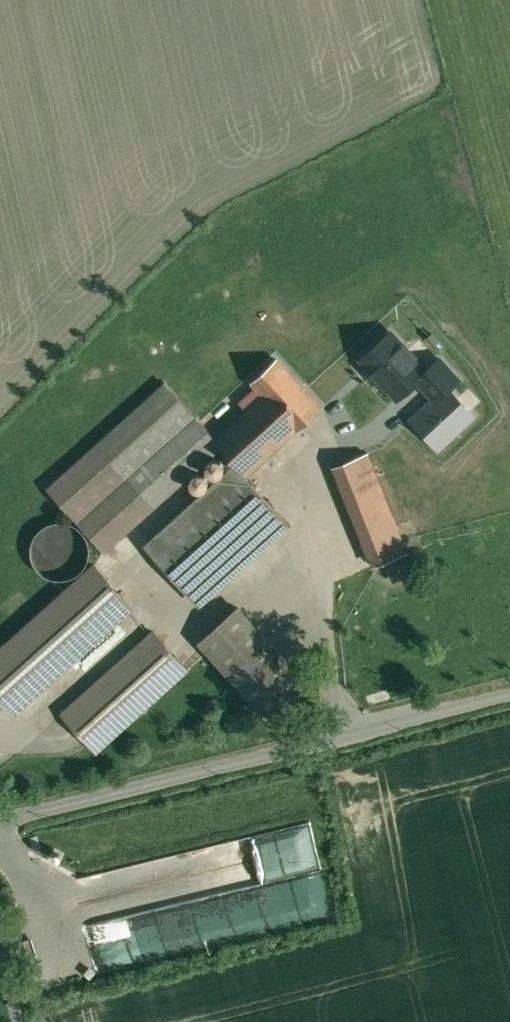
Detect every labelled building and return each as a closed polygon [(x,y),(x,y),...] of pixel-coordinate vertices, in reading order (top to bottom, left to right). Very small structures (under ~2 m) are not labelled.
[(274,309),(226,353),(257,387),(283,364),(278,359),(301,338),(274,309)] [(427,370),(390,331),(363,356),(375,370),(374,370),(399,396),(427,370)] [(257,387),(241,401),(247,408),(214,437),(221,445),(236,462),(247,474),(322,407),(283,364),(257,387)] [(167,383),(50,488),(105,549),(221,445),(214,437),(167,383)] [(367,452),(345,460),(385,561),(407,552),(367,452)] [(247,474),(236,462),(147,542),(201,603),(290,522),(247,474)] [(59,521),(52,522),(48,524),(44,526),(41,528),(38,532),(35,535),(34,539),(32,543),(32,547),(31,551),(32,554),(32,557),(33,561),(36,566),(39,570),(43,574),(48,577),(53,579),(57,579),(62,580),(67,579),(71,578),(75,576),(80,573),(82,570),(84,568),(86,565),(88,560),(89,557),(90,553),(90,549),(90,546),(89,543),(88,540),(86,536),(85,534),(83,531),(81,529),(77,526),(74,524),(70,522),(64,521),(59,521)] [(0,649),(0,697),(14,713),(133,606),(94,564),(0,649)] [(306,681),(239,607),(201,641),(269,716),(306,681)] [(188,668),(154,630),(63,712),(97,750),(188,668)] [(98,937),(105,961),(123,956),(116,932),(98,937)]
